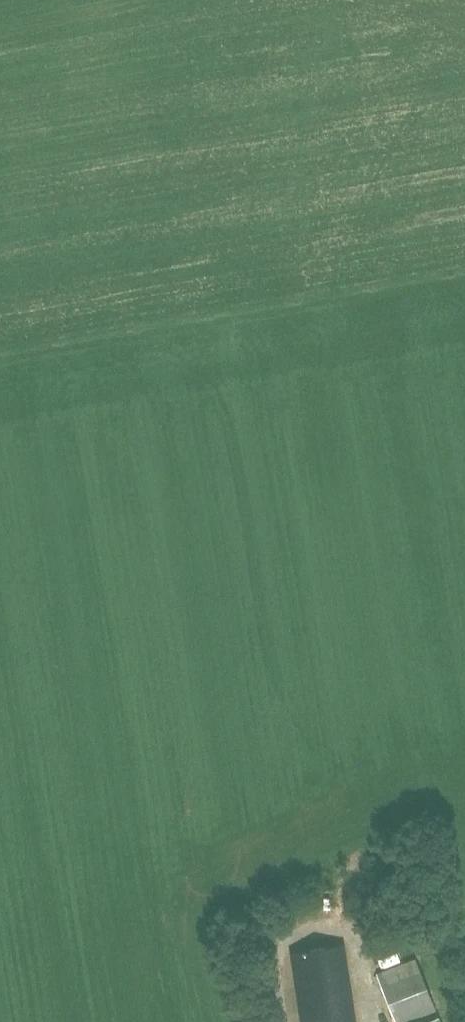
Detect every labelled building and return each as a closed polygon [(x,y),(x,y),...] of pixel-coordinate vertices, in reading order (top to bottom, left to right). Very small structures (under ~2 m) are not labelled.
[(343,944),(291,952),(302,1021),(354,1021),(343,944)] [(435,1009),(415,959),(377,974),(396,1021),(403,1021),(435,1009)]
